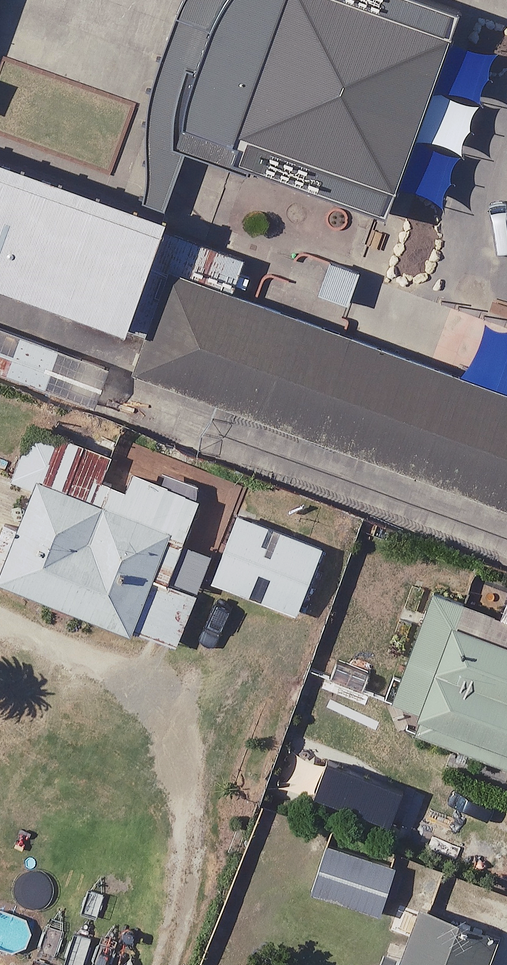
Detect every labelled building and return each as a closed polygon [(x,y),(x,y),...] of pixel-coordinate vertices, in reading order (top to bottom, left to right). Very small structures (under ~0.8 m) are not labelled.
[(506,46),(506,0),(373,0),(506,46)] [(406,64),(227,3),(169,169),(348,230),(406,64)] [(0,50),(0,176),(72,201),(111,88),(0,50)] [(0,203),(0,330),(76,356),(115,243),(0,203)] [(128,293),(86,415),(506,560),(506,424),(128,293)] [(35,422),(15,476),(37,484),(23,519),(9,514),(0,537),(0,576),(180,645),(200,591),(169,579),(214,462),(179,449),(169,473),(35,422)] [(326,542),(242,513),(217,587),(300,616),(326,542)] [(435,587),(393,697),(423,708),(416,727),(506,762),(506,638),(463,621),(471,601),(435,587)] [(396,867),(331,844),(315,890),(381,912),(396,867)] [(423,912),(404,964),(489,964),(498,939),(423,912)]
